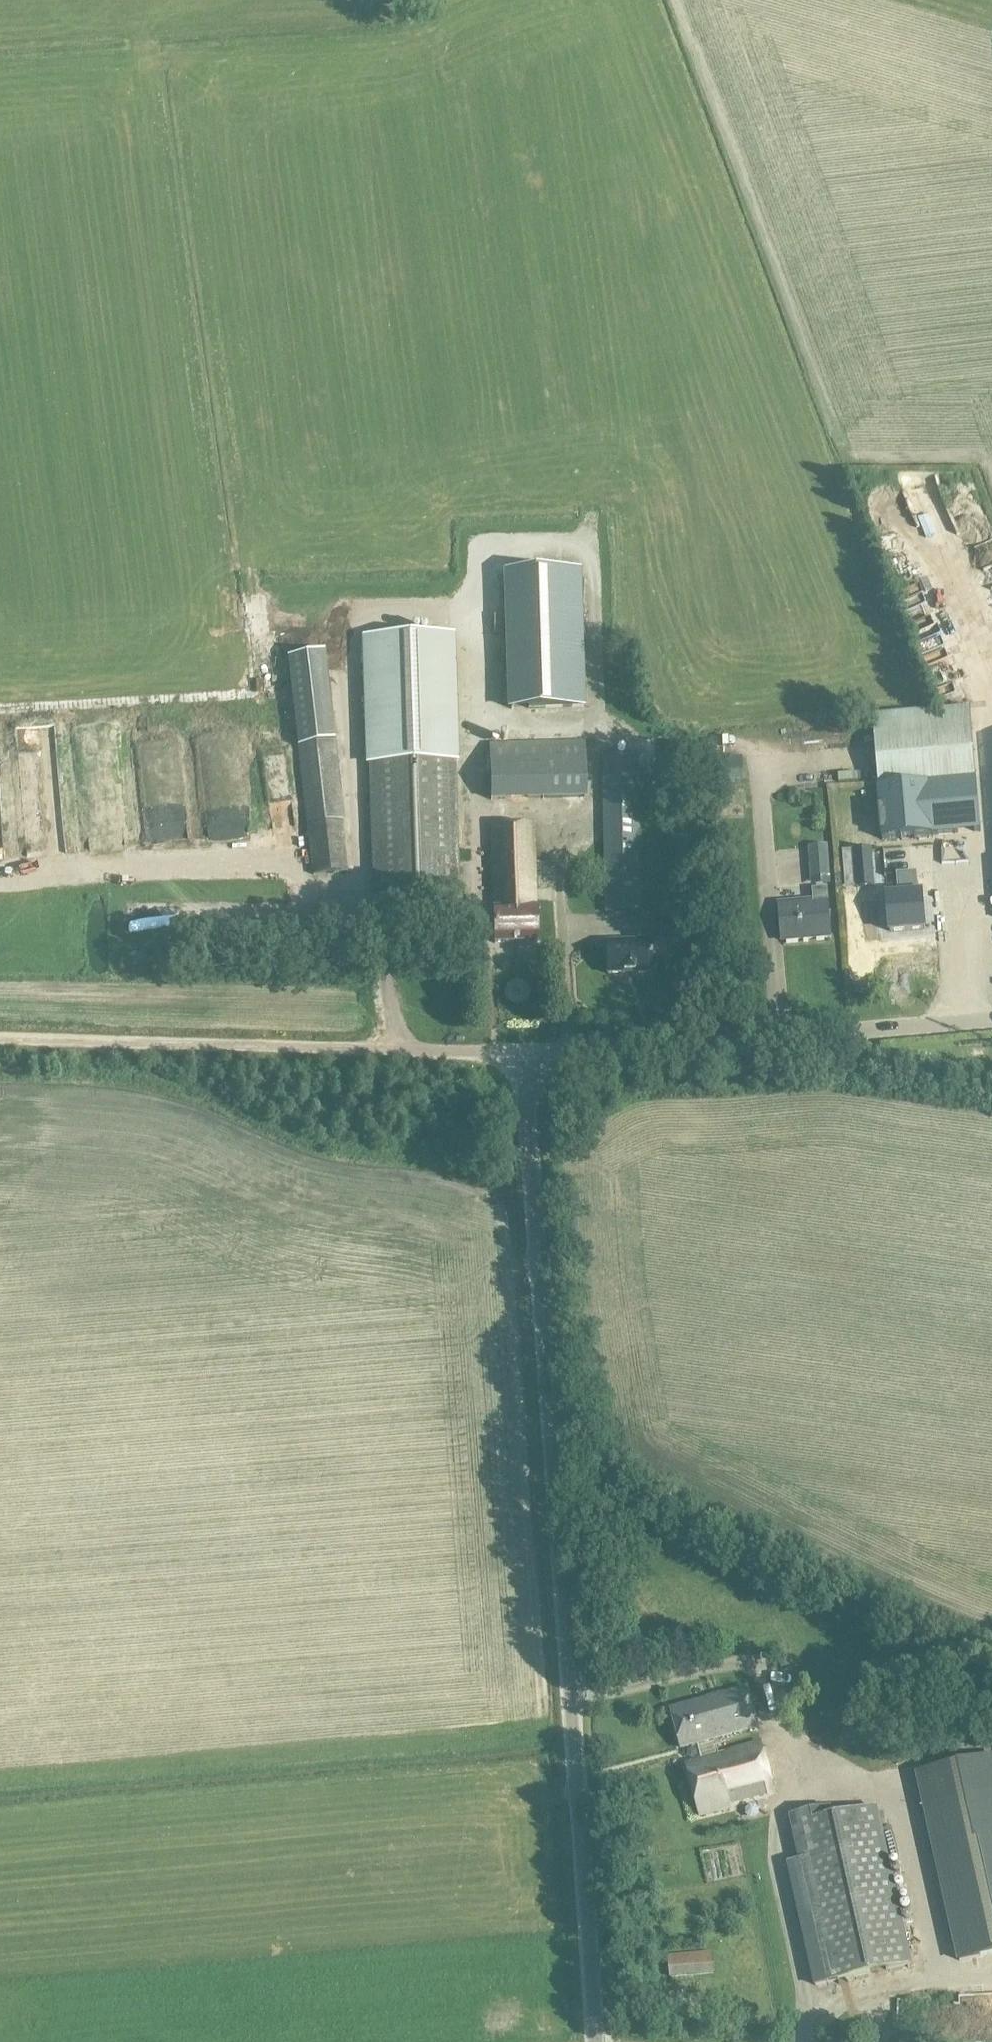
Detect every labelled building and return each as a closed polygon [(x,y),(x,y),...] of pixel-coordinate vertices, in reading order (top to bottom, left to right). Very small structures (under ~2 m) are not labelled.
[(579,570),(507,573),(511,707),(583,705),(579,570)] [(455,629),(369,631),(375,884),(416,883),(417,900),(461,899),(455,629)] [(937,633),(917,642),(923,655),(943,646),(937,633)] [(344,821),(329,670),(327,652),(290,655),(308,825),(344,821)] [(883,827),(885,827),(913,824),(929,823),(930,836),(983,831),(978,779),(969,707),(873,716),(883,827)] [(587,741),(489,743),(491,801),(588,799),(587,741)] [(641,913),(638,783),(638,756),(602,756),(605,914),(641,913)] [(149,841),(181,838),(175,759),(143,761),(149,841)] [(731,785),(731,794),(743,794),(743,785),(731,785)] [(349,871),(344,821),(308,825),(313,876),(349,871)] [(535,823),(494,823),(496,907),(495,907),(495,909),(496,939),(538,938),(538,908),(538,906),(537,906),(535,823)] [(913,824),(885,827),(890,878),(898,877),(899,895),(888,896),(890,931),(926,929),(923,893),(918,893),(913,824)] [(828,877),(826,846),(808,847),(810,879),(828,877)] [(857,856),(845,857),(848,889),(860,888),(857,856)] [(919,882),(934,880),(933,866),(917,868),(919,882)] [(811,903),(782,905),(784,939),(829,936),(826,889),(811,890),(811,903)] [(686,919),(661,920),(656,920),(656,940),(688,938),(687,919),(686,919)] [(650,941),(607,942),(608,973),(651,972),(650,941)] [(713,1747),(717,1745),(715,1739),(759,1727),(748,1689),(672,1710),(683,1749),(698,1744),(700,1750),(704,1749),(708,1748),(713,1747)] [(700,1750),(703,1760),(687,1764),(701,1816),(731,1807),(731,1805),(776,1795),(762,1744),(720,1755),(717,1745),(713,1747),(708,1748),(704,1749),(700,1750)] [(918,1773),(960,1961),(991,1954),(991,1756),(918,1773)] [(821,1809),(790,1816),(799,1860),(787,1863),(814,1985),(909,1965),(875,1808),(823,1819),(821,1809)] [(669,1955),(670,1978),(715,1974),(713,1951),(669,1955)]
